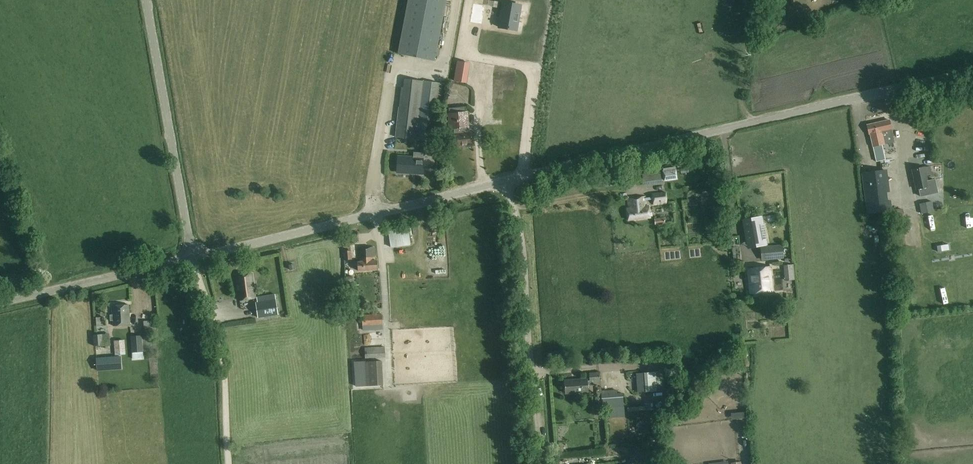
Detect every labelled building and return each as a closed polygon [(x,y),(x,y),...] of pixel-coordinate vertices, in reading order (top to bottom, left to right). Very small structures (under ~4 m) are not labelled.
[(446,0),(408,0),(397,54),(435,61),(446,0)] [(469,22),(481,24),(484,5),(472,3),(469,22)] [(499,27),(516,30),(521,6),(503,3),(499,27)] [(457,61),(454,81),(465,83),(468,63),(457,61)] [(442,106),(445,83),(404,79),(403,88),(402,87),(396,137),(433,141),(437,106),(442,106)] [(467,112),(466,112),(466,107),(449,108),(449,114),(450,129),(454,128),(455,133),(454,133),(456,147),(473,145),(472,132),(464,133),(464,127),(468,127),(467,112)] [(891,129),(889,120),(867,125),(869,134),(870,134),(873,147),(894,142),(891,129)] [(881,145),(873,147),(876,162),(884,160),(881,145)] [(414,153),(413,158),(398,157),(397,172),(422,173),(423,153),(414,153)] [(912,170),(917,189),(928,187),(924,167),(912,170)] [(663,171),(665,181),(677,179),(675,170),(663,171)] [(886,170),(882,171),(862,173),(867,213),(891,210),(890,201),(886,201),(885,192),(889,192),(886,170)] [(644,184),(655,183),(654,174),(642,175),(644,184)] [(653,200),(653,205),(667,203),(665,193),(652,195),(652,197),(653,200)] [(645,201),(653,200),(652,197),(645,198),(645,197),(628,199),(629,209),(626,209),(628,220),(650,217),(648,206),(646,206),(645,201)] [(931,201),(919,204),(922,214),(934,211),(931,201)] [(932,215),(923,215),(923,225),(932,226),(932,215)] [(744,219),(748,243),(751,242),(752,247),(758,246),(757,241),(765,240),(765,239),(767,239),(764,224),(762,224),(761,216),(744,219)] [(391,247),(410,245),(407,226),(394,228),(395,231),(389,231),(391,247)] [(343,235),(345,245),(358,241),(357,232),(343,235)] [(783,258),(782,246),(761,247),(762,260),(783,258)] [(374,261),(373,247),(359,248),(359,261),(357,261),(357,262),(354,262),(354,266),(357,266),(358,271),(377,269),(377,260),(374,261)] [(750,294),(772,292),(770,267),(748,269),(750,294)] [(239,300),(255,297),(252,273),(236,275),(239,300)] [(275,300),(256,303),(258,318),(278,315),(275,300)] [(110,321),(113,321),(113,326),(130,325),(128,305),(111,306),(112,315),(110,315),(110,321)] [(383,328),(382,314),(361,315),(363,329),(383,328)] [(148,333),(149,337),(153,336),(153,333),(155,333),(155,321),(144,321),(145,333),(148,333)] [(103,345),(102,334),(94,334),(94,346),(103,345)] [(141,335),(131,336),(133,358),(143,357),(141,335)] [(113,338),(114,353),(124,353),(123,338),(113,338)] [(364,347),(365,358),(385,357),(385,347),(364,347)] [(120,357),(96,358),(97,370),(121,369),(120,357)] [(382,385),(381,361),(355,362),(356,386),(382,385)] [(117,369),(99,371),(100,378),(118,375),(117,369)] [(644,373),(646,392),(656,391),(655,372),(644,373)] [(590,381),(595,381),(600,381),(599,373),(589,373),(590,381)] [(587,379),(564,381),(565,393),(588,392),(588,385),(594,385),(595,383),(595,381),(590,381),(588,381),(587,379)] [(623,407),(618,407),(605,408),(605,415),(624,414),(623,407)] [(643,424),(638,415),(628,420),(633,429),(643,424)] [(630,454),(630,461),(648,460),(648,453),(630,454)]
